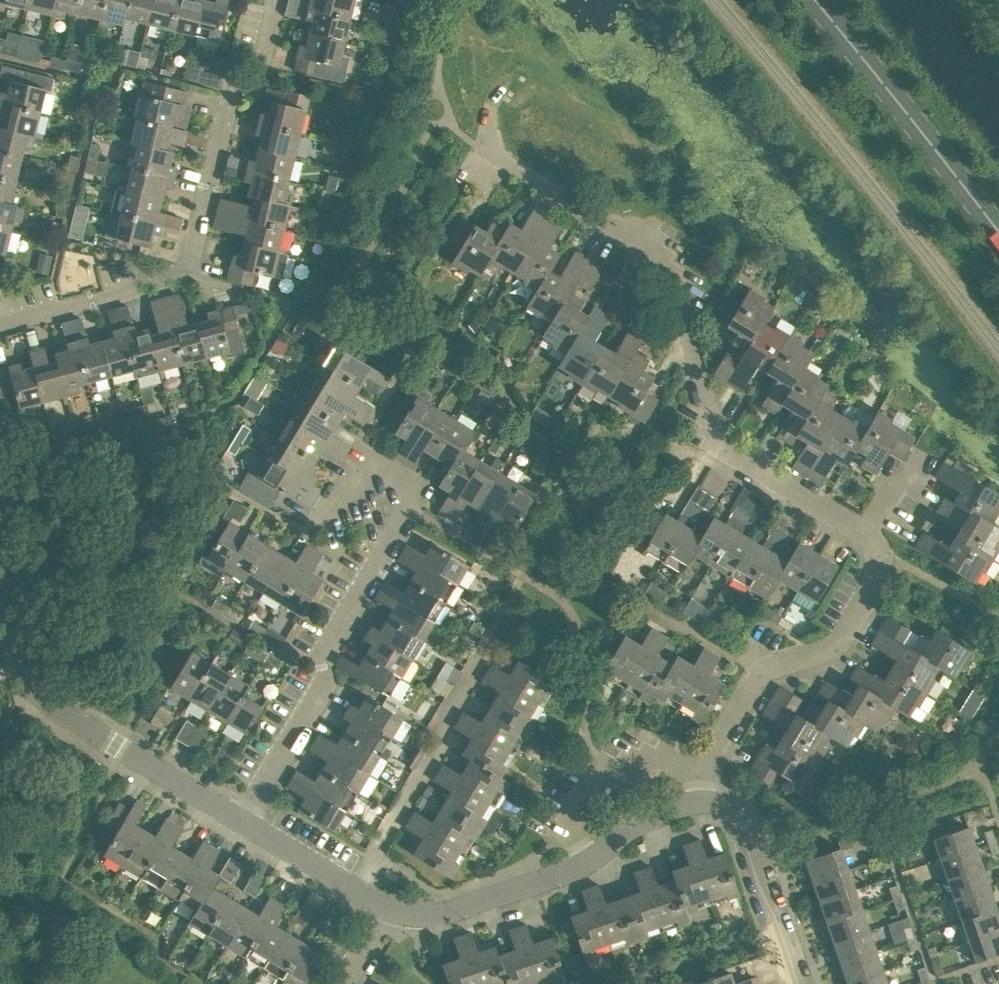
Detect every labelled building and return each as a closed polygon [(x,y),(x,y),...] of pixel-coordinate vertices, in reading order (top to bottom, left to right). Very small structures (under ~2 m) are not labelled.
[(30,0),(4,0),(3,4),(27,9),(30,0)] [(27,9),(51,15),(55,0),(30,0),(27,9)] [(51,15),(63,18),(65,11),(76,14),(80,0),(55,0),(51,15)] [(76,14),(99,20),(104,0),(80,0),(76,14)] [(99,20),(96,32),(107,34),(110,23),(122,26),(125,18),(129,0),(104,0),(99,20)] [(125,18),(147,24),(153,0),(129,0),(125,18)] [(147,24),(170,29),(177,0),(153,0),(147,24)] [(170,29),(194,35),(202,0),(201,0),(177,0),(170,29)] [(202,0),(194,35),(218,41),(228,0),(217,0),(216,4),(202,0)] [(307,9),(349,19),(354,0),(310,0),(307,9)] [(349,19),(307,9),(305,19),(312,21),(310,34),(343,43),(344,41),(349,19)] [(396,29),(399,17),(390,14),(387,26),(396,29)] [(396,29),(387,26),(383,43),(392,45),(396,29)] [(344,83),(354,44),(344,41),(343,43),(310,34),(307,46),(299,45),(293,69),(344,83)] [(17,58),(19,48),(4,44),(2,54),(17,58)] [(141,47),(140,52),(139,56),(154,59),(156,50),(141,47)] [(34,51),(19,48),(17,58),(31,61),(34,51)] [(136,67),(139,56),(140,52),(128,49),(125,65),(136,67)] [(51,56),(48,65),(63,69),(65,59),(51,56)] [(222,76),(216,74),(201,70),(203,62),(188,58),(183,79),(219,88),(222,76)] [(65,59),(63,69),(78,73),(80,63),(65,59)] [(95,77),(110,80),(113,71),(97,67),(95,77)] [(39,113),(45,90),(50,91),(53,78),(25,71),(22,84),(10,81),(7,94),(0,92),(0,103),(39,113)] [(145,82),(137,119),(185,130),(189,111),(182,110),(186,92),(145,82)] [(258,124),(300,134),(309,96),(288,91),(284,105),(270,101),(267,115),(260,113),(258,124)] [(0,103),(0,115),(2,115),(0,123),(0,129),(34,136),(41,138),(42,134),(35,132),(39,113),(0,103)] [(185,130),(137,119),(132,139),(125,137),(124,140),(131,142),(166,151),(168,142),(183,145),(187,131),(185,130)] [(300,134),(258,124),(256,134),(262,135),(259,149),(294,157),(300,134)] [(336,143),(346,145),(349,131),(340,128),(336,143)] [(0,129),(0,153),(21,158),(24,147),(31,149),(34,136),(0,129)] [(172,152),(166,151),(131,142),(128,156),(135,157),(132,168),(173,178),(175,167),(169,166),(172,152)] [(91,143),(87,157),(97,160),(100,145),(91,143)] [(346,145),(336,143),(333,158),(342,160),(346,145)] [(218,169),(234,174),(240,153),(223,149),(218,169)] [(249,159),(247,171),(288,181),(294,157),(259,149),(256,161),(249,159)] [(0,153),(0,177),(16,181),(21,158),(0,153)] [(66,169),(76,172),(80,157),(70,154),(66,169)] [(97,160),(87,157),(83,172),(93,174),(97,160)] [(173,178),(132,168),(127,191),(160,200),(163,187),(170,188),(173,178)] [(76,172),(66,169),(63,184),(72,186),(76,172)] [(288,181),(247,171),(244,180),(251,182),(248,195),(254,197),(289,205),(292,193),(286,192),(288,181)] [(325,190),(334,192),(338,178),(328,175),(325,190)] [(0,177),(0,203),(16,206),(19,194),(13,193),(16,181),(0,177)] [(111,212),(162,224),(179,229),(182,218),(157,212),(160,200),(127,191),(117,189),(111,212)] [(334,192),(325,190),(321,204),(331,206),(334,192)] [(289,205),(254,197),(252,206),(220,199),(217,213),(283,229),(289,205)] [(59,201),(55,216),(65,218),(68,203),(59,201)] [(11,229),(12,221),(21,223),(24,208),(16,206),(0,203),(0,227),(11,229)] [(89,207),(75,203),(73,215),(86,218),(89,207)] [(507,224),(503,230),(478,275),(479,275),(488,261),(501,268),(503,266),(513,272),(548,214),(535,206),(519,231),(507,224)] [(162,224),(111,212),(105,236),(150,247),(153,233),(159,235),(162,224)] [(283,229),(217,213),(214,226),(245,234),(243,244),(277,252),(283,229)] [(548,214),(513,272),(526,279),(524,282),(537,290),(558,254),(548,248),(563,223),(548,214)] [(478,275),(503,230),(491,223),(486,232),(461,217),(448,239),(461,247),(452,262),(466,271),(467,268),(478,275)] [(0,227),(0,252),(5,253),(11,229),(0,227)] [(143,247),(130,243),(128,251),(141,254),(143,247)] [(277,252),(243,244),(240,257),(233,255),(227,280),(253,286),(256,272),(272,276),(277,252)] [(37,269),(51,272),(54,255),(40,253),(37,269)] [(537,290),(526,307),(541,316),(543,313),(552,319),(569,292),(575,281),(588,260),(575,253),(561,277),(550,271),(559,255),(558,254),(537,290)] [(588,260),(575,281),(579,283),(590,290),(603,268),(588,260)] [(707,288),(729,281),(726,271),(703,278),(707,288)] [(746,351),(762,323),(772,306),(760,299),(762,296),(749,289),(727,326),(738,333),(733,343),(746,351)] [(553,319),(543,336),(554,343),(553,346),(565,354),(588,316),(578,310),(583,300),(572,294),(569,292),(552,319),(553,319)] [(177,294),(165,297),(182,363),(201,358),(203,366),(207,365),(205,358),(196,323),(186,326),(177,294)] [(182,363),(165,297),(150,301),(158,333),(150,336),(159,370),(161,378),(165,376),(163,369),(182,363)] [(159,370),(150,336),(148,328),(134,332),(127,305),(118,308),(134,370),(144,367),(146,374),(159,370)] [(208,320),(196,323),(205,358),(228,352),(229,357),(243,353),(231,307),(207,313),(208,320)] [(588,316),(565,354),(566,354),(558,367),(570,374),(569,376),(581,384),(603,347),(593,342),(608,316),(594,307),(588,316)] [(134,370),(118,308),(117,308),(122,328),(112,331),(114,338),(101,341),(111,376),(134,370)] [(475,333),(481,323),(474,319),(468,329),(475,333)] [(746,351),(740,361),(727,383),(739,391),(754,365),(767,373),(789,336),(774,326),(772,329),(762,323),(746,351)] [(603,347),(581,384),(597,393),(598,391),(607,396),(643,337),(631,329),(615,355),(603,347)] [(789,336),(767,373),(776,379),(761,404),(775,412),(780,404),(781,404),(804,366),(811,353),(802,347),(803,344),(789,336)] [(644,337),(643,337),(607,396),(621,404),(619,406),(645,422),(658,401),(645,393),(654,378),(642,370),(648,361),(635,353),(644,337)] [(111,376),(101,341),(88,345),(86,338),(77,341),(88,383),(111,376)] [(285,356),(291,347),(278,339),(272,349),(285,356)] [(88,383),(77,341),(66,344),(68,350),(55,354),(57,361),(67,395),(79,391),(77,385),(88,383)] [(316,361),(323,365),(359,386),(366,376),(385,387),(390,379),(335,346),(329,356),(322,352),(316,361)] [(57,361),(48,364),(44,348),(30,352),(34,367),(43,401),(62,396),(64,403),(68,402),(67,395),(57,361)] [(378,352),(377,353),(371,364),(386,372),(392,362),(393,361),(378,352)] [(727,383),(740,361),(726,353),(713,375),(727,383)] [(517,361),(517,362),(511,372),(517,375),(523,366),(523,365),(517,361)] [(34,367),(20,370),(18,363),(0,369),(0,388),(2,396),(15,392),(19,408),(43,401),(34,367)] [(323,365),(312,383),(367,417),(372,409),(352,397),(359,386),(323,365)] [(804,366),(781,404),(791,411),(776,436),(790,445),(795,436),(796,437),(818,398),(826,385),(815,378),(817,374),(804,366)] [(312,383),(301,402),(337,423),(343,413),(363,424),(367,417),(312,383)] [(403,463),(436,408),(425,401),(429,395),(421,390),(395,433),(406,439),(394,458),(403,463)] [(493,398),(480,390),(475,398),(489,406),(493,398)] [(263,405),(249,396),(244,406),(257,414),(263,405)] [(818,398),(796,437),(806,442),(791,467),(806,476),(842,417),(830,410),(832,407),(818,398)] [(301,402),(290,420),(345,454),(350,446),(331,434),(337,423),(301,402)] [(145,414),(143,405),(129,409),(132,418),(145,414)] [(454,419),(436,408),(403,463),(411,468),(422,449),(432,455),(454,419)] [(877,412),(867,428),(855,450),(868,457),(863,466),(875,474),(889,452),(902,460),(915,438),(890,423),(891,420),(877,412)] [(112,413),(97,417),(100,426),(114,422),(112,413)] [(100,426),(97,417),(83,421),(85,430),(100,426)] [(852,423),(842,417),(806,476),(819,484),(834,459),(845,466),(855,450),(867,428),(854,420),(852,423)] [(454,419),(432,455),(445,463),(441,471),(446,474),(446,475),(473,430),(454,419)] [(345,454),(290,420),(284,430),(276,425),(270,434),(279,439),(315,460),(321,450),(340,461),(345,454)] [(515,429),(503,422),(495,436),(507,443),(512,434),(515,429)] [(235,437),(243,442),(251,429),(242,424),(235,437)] [(167,449),(174,429),(174,427),(162,430),(163,433),(153,436),(154,441),(167,449)] [(446,475),(446,474),(439,485),(450,492),(439,510),(447,514),(480,461),(462,450),(474,431),(473,430),(446,475)] [(243,442),(235,437),(227,450),(235,455),(243,442)] [(279,439),(268,457),(313,484),(316,479),(307,473),(315,460),(279,439)] [(532,458),(537,450),(524,442),(519,450),(532,458)] [(537,450),(532,458),(545,466),(550,458),(537,450)] [(36,470),(52,466),(49,455),(33,459),(36,470)] [(313,484),(268,457),(257,475),(249,470),(242,481),(274,501),(280,491),(292,498),(300,486),(309,491),(313,484)] [(480,461),(447,514),(456,519),(467,501),(477,508),(498,472),(504,462),(496,457),(490,467),(480,461)] [(956,460),(955,463),(952,467),(966,476),(970,469),(956,460)] [(934,476),(959,492),(954,502),(953,503),(991,525),(998,512),(998,508),(998,507),(998,496),(975,481),(966,476),(952,467),(943,462),(934,476)] [(498,472),(477,508),(489,515),(477,534),(484,538),(490,528),(517,484),(498,472)] [(274,501),(242,481),(237,490),(269,509),(274,501)] [(536,495),(517,484),(490,528),(496,531),(501,522),(514,531),(536,495)] [(954,502),(945,497),(936,511),(962,527),(956,538),(992,560),(998,548),(998,546),(997,545),(998,542),(998,530),(953,503),(954,502)] [(222,519),(229,523),(232,518),(240,522),(248,509),(233,500),(222,519)] [(687,501),(676,521),(664,514),(643,549),(663,561),(694,506),(687,501)] [(703,536),(702,536),(692,554),(711,565),(743,509),(735,504),(724,523),(714,517),(703,536)] [(703,511),(694,506),(663,561),(681,572),(692,554),(702,536),(691,530),(703,511)] [(788,530),(792,512),(773,508),(768,525),(788,530)] [(743,509),(711,565),(729,576),(751,539),(740,532),(751,514),(743,509)] [(229,523),(207,558),(202,557),(200,561),(202,565),(220,576),(220,578),(221,578),(226,570),(248,534),(229,523)] [(751,539),(729,576),(748,587),(780,531),(773,527),(762,545),(751,539)] [(780,531),(748,587),(767,598),(789,561),(777,555),(788,536),(780,531)] [(992,560),(956,538),(949,549),(923,533),(915,547),(974,583),(981,572),(984,574),(992,560)] [(248,534),(226,570),(244,581),(266,545),(248,534)] [(407,544),(402,553),(457,585),(468,566),(432,544),(425,556),(407,544)] [(789,561),(767,598),(768,598),(779,580),(797,591),(818,554),(800,544),(789,562),(789,561)] [(266,545),(244,581),(263,592),(285,557),(266,545)] [(295,563),(285,557),(263,592),(281,604),(314,549),(307,545),(295,563)] [(314,549),(281,604),(300,615),(322,579),(311,573),(322,554),(314,549)] [(457,585),(402,553),(397,560),(416,571),(409,582),(446,604),(457,585)] [(838,566),(818,554),(797,591),(816,602),(838,566)] [(384,581),(380,589),(435,622),(446,604),(409,582),(403,592),(384,581)] [(667,593),(658,587),(651,599),(660,604),(667,593)] [(435,622),(380,589),(375,597),(393,608),(387,619),(424,641),(435,622)] [(216,598),(211,607),(224,615),(229,607),(216,598)] [(676,600),(671,609),(680,614),(685,605),(676,600)] [(229,607),(224,615),(237,623),(242,615),(229,607)] [(775,623),(780,615),(768,608),(763,616),(775,623)] [(794,624),(780,615),(775,623),(789,632),(794,624)] [(887,617),(879,631),(938,668),(953,677),(961,666),(964,667),(973,653),(936,631),(929,644),(887,617)] [(424,641),(387,619),(380,631),(372,626),(368,632),(413,659),(424,641)] [(252,621),(247,629),(261,638),(266,629),(252,621)] [(368,632),(372,626),(364,621),(360,627),(368,632)] [(483,628),(472,622),(468,629),(479,635),(483,628)] [(624,637),(606,668),(602,675),(612,681),(615,677),(629,685),(659,633),(651,628),(640,646),(624,637)] [(228,638),(243,647),(247,640),(232,630),(228,638)] [(938,668),(879,631),(871,645),(896,660),(889,673),(925,695),(934,679),(932,678),(938,668)] [(413,659),(368,632),(364,639),(372,645),(366,656),(402,678),(413,659)] [(275,633),(270,641),(280,648),(286,639),(275,633)] [(667,638),(659,633),(629,685),(641,692),(638,697),(648,703),(653,695),(671,664),(656,655),(667,638)] [(264,660),(268,652),(250,641),(243,652),(262,664),(264,660)] [(559,669),(566,657),(545,644),(537,656),(559,669)] [(671,664),(653,695),(664,701),(667,696),(681,705),(711,654),(703,649),(692,666),(676,657),(671,664)] [(192,652),(171,688),(190,700),(211,664),(192,652)] [(264,660),(277,669),(282,660),(268,652),(264,660)] [(610,659),(602,654),(598,663),(605,667),(610,659)] [(719,659),(711,654),(681,705),(694,713),(691,717),(701,724),(720,693),(724,686),(708,676),(719,659)] [(402,678),(366,656),(359,667),(340,655),(335,664),(390,697),(402,678)] [(551,693),(558,682),(519,659),(512,672),(514,674),(511,679),(505,676),(507,674),(492,665),(488,671),(503,680),(501,684),(486,675),(482,681),(497,690),(498,688),(504,691),(501,696),(498,695),(491,707),(529,731),(536,720),(530,717),(546,690),(551,693)] [(438,674),(446,679),(454,666),(445,661),(438,674)] [(230,675),(211,664),(190,700),(208,711),(230,675)] [(925,695),(889,673),(883,682),(857,666),(849,681),(858,687),(894,709),(908,718),(915,706),(917,707),(925,695)] [(446,679),(438,674),(430,687),(438,692),(446,679)] [(248,686),(230,675),(208,711),(227,722),(248,686)] [(894,709),(858,687),(852,697),(826,681),(817,695),(827,701),(864,725),(876,732),(883,721),(886,723),(894,709)] [(267,697),(248,686),(227,722),(246,733),(267,697)] [(779,686),(770,700),(828,737),(846,748),(853,736),(856,738),(864,725),(827,701),(820,713),(809,707),(803,718),(792,712),(800,698),(779,686)] [(347,712),(390,738),(391,737),(398,741),(408,723),(402,719),(366,697),(359,710),(351,705),(347,712)] [(828,737),(770,700),(762,714),(787,729),(780,740),(817,763),(825,749),(822,747),(828,737)] [(161,704),(150,723),(162,731),(173,712),(161,704)] [(529,731),(491,707),(483,719),(486,721),(482,726),(477,723),(478,721),(463,712),(460,718),(475,727),(472,731),(457,722),(454,728),(469,737),(470,735),(475,738),(472,744),(470,742),(462,755),(470,760),(502,777),(508,767),(503,764),(518,738),(522,741),(529,731)] [(390,738),(347,712),(343,718),(351,723),(344,735),(383,759),(383,761),(386,762),(392,753),(384,748),(390,738)] [(187,746),(198,727),(186,720),(175,739),(187,746)] [(211,734),(198,727),(187,746),(199,753),(211,734)] [(319,734),(314,742),(373,777),(383,761),(383,759),(344,735),(337,745),(319,734)] [(954,745),(959,737),(955,734),(949,735),(946,739),(954,745)] [(429,743),(421,738),(413,751),(421,756),(429,743)] [(817,763),(780,740),(773,752),(763,746),(747,772),(769,785),(777,772),(799,785),(805,775),(808,777),(817,763)] [(224,742),(212,761),(224,769),(236,750),(224,742)] [(373,777),(314,742),(309,749),(328,760),(321,771),(357,793),(364,797),(375,778),(373,777)] [(421,756),(413,751),(405,764),(413,769),(421,756)] [(502,777),(470,760),(463,772),(466,774),(462,779),(457,776),(458,773),(443,764),(440,771),(455,780),(452,783),(437,774),(434,781),(449,790),(450,787),(456,791),(452,796),(450,794),(442,807),(482,831),(488,820),(482,817),(498,790),(503,793),(510,781),(502,777)] [(896,777),(902,769),(902,768),(894,762),(888,771),(896,777)] [(296,771),(292,778),(346,811),(357,793),(321,771),(315,781),(296,771)] [(835,774),(830,784),(839,789),(845,780),(835,774)] [(346,811),(292,778),(287,786),(305,797),(298,809),(334,831),(334,830),(337,833),(349,814),(345,812),(346,811)] [(437,789),(429,785),(423,794),(431,799),(437,789)] [(431,801),(422,796),(416,805),(425,810),(431,801)] [(134,824),(145,806),(137,801),(131,810),(119,803),(107,824),(119,831),(104,855),(119,864),(117,868),(121,871),(123,867),(145,831),(134,824)] [(482,831),(442,807),(435,819),(437,821),(434,826),(428,823),(430,821),(415,812),(411,818),(426,827),(424,831),(409,822),(405,828),(420,837),(422,835),(427,838),(424,843),(421,842),(413,855),(452,878),(459,866),(454,863),(470,837),(476,841),(482,831)] [(504,835),(511,820),(496,813),(489,828),(504,835)] [(145,831),(123,867),(121,871),(123,872),(125,868),(142,877),(174,823),(166,818),(155,837),(145,831)] [(174,823),(142,877),(156,886),(154,890),(157,893),(182,853),(171,846),(182,828),(174,823)] [(940,860),(975,848),(968,827),(933,839),(940,860)] [(988,844),(996,841),(992,829),(984,832),(988,844)] [(696,904),(711,899),(726,894),(727,899),(739,895),(724,853),(710,858),(711,860),(705,863),(703,856),(706,856),(700,839),(693,841),(699,858),(695,859),(689,843),(682,845),(688,862),(690,861),(692,867),(686,869),(685,866),(671,871),(674,881),(675,880),(687,912),(698,909),(696,904)] [(192,859),(182,853),(157,893),(160,894),(162,890),(179,899),(211,845),(204,841),(192,859)] [(988,844),(992,855),(998,853),(998,850),(996,841),(988,844)] [(879,858),(887,856),(883,844),(875,847),(879,858)] [(179,899),(197,910),(219,875),(208,869),(219,850),(211,845),(179,899)] [(812,881),(847,869),(840,848),(805,860),(812,881)] [(975,848),(940,860),(947,880),(982,868),(975,848)] [(891,867),(887,856),(879,858),(883,870),(891,867)] [(219,875),(219,876),(231,883),(242,864),(230,857),(219,875)] [(647,932),(662,926),(676,921),(678,926),(690,922),(687,912),(675,880),(674,881),(661,885),(662,888),(656,890),(654,884),(657,883),(651,867),(644,869),(650,885),(648,886),(646,887),(640,870),(633,873),(639,889),(641,888),(643,895),(637,897),(636,894),(623,898),(637,940),(648,936),(647,932)] [(989,888),(982,868),(947,880),(954,901),(989,888)] [(854,889),(847,869),(812,881),(819,901),(854,889)] [(267,879),(254,871),(243,890),(255,898),(267,879)] [(212,888),(219,876),(219,875),(197,910),(189,924),(208,935),(230,899),(212,888)] [(595,949),(609,944),(624,939),(626,944),(637,940),(623,898),(609,903),(610,906),(604,908),(602,902),(604,901),(599,885),(592,887),(598,903),(593,905),(588,888),(581,891),(587,907),(589,906),(591,912),(585,915),(584,912),(570,917),(584,958),(596,954),(595,949)] [(893,899),(901,896),(897,885),(889,888),(893,899)] [(996,909),(989,888),(954,901),(961,921),(996,909)] [(854,889),(819,901),(826,922),(861,910),(854,889)] [(905,908),(901,896),(893,899),(897,911),(905,908)] [(248,910),(226,946),(245,957),(278,902),(270,898),(259,916),(248,910)] [(248,910),(230,899),(208,935),(226,946),(248,910)] [(305,927),(316,909),(304,901),(292,920),(305,927)] [(286,907),(278,902),(245,957),(263,969),(285,932),(274,926),(286,907)] [(996,909),(961,921),(968,941),(998,931),(998,916),(996,909)] [(868,930),(861,910),(826,922),(833,942),(868,930)] [(537,983),(552,977),(554,983),(565,980),(551,938),(537,943),(538,946),(532,948),(529,942),(532,941),(526,924),(520,927),(525,943),(521,944),(515,928),(509,930),(514,947),(517,946),(519,952),(513,954),(512,951),(499,956),(508,983),(533,983),(537,983)] [(907,940),(915,937),(911,926),(903,928),(907,940)] [(875,951),(868,930),(833,942),(840,963),(875,951)] [(968,941),(976,962),(998,954),(998,931),(968,941)] [(304,943),(285,932),(263,969),(282,980),(304,943)] [(499,956),(495,946),(481,951),(482,954),(476,956),(474,950),(477,949),(471,933),(464,935),(470,951),(468,952),(466,953),(460,936),(453,939),(459,955),(461,954),(463,961),(457,963),(456,960),(442,965),(448,983),(508,983),(499,956)] [(915,937),(907,940),(911,952),(919,949),(915,937)] [(282,980),(289,983),(305,983),(323,955),(304,943),(282,980)] [(882,971),(875,951),(840,963),(847,983),(882,971)] [(921,981),(929,978),(925,967),(917,969),(921,981)] [(847,983),(848,983),(887,983),(882,971),(847,983)] [(754,977),(734,983),(730,972),(695,983),(756,983),(754,977)]
